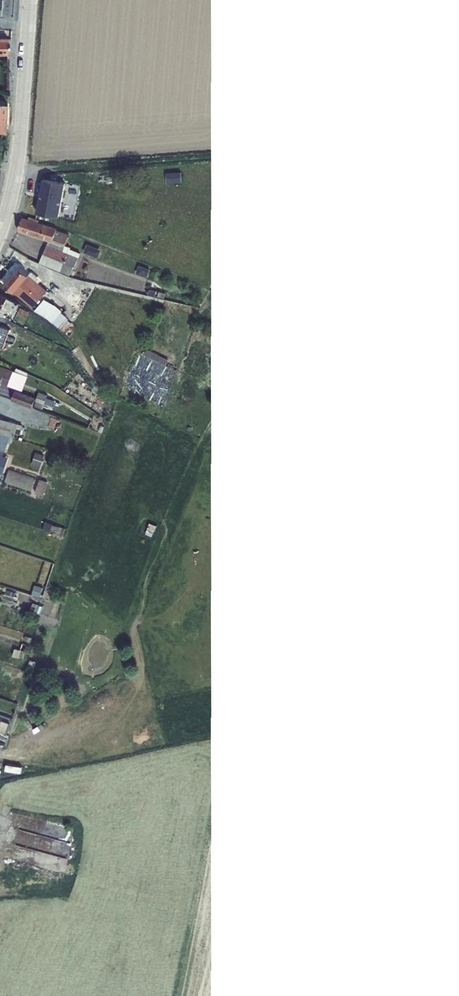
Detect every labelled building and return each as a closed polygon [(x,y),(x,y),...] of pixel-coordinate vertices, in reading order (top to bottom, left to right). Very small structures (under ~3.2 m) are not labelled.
[(181,172),(167,174),(168,183),(182,181),(181,172)] [(44,179),(37,213),(59,217),(65,183),(44,179)] [(22,218),(18,231),(48,241),(64,246),(65,246),(69,235),(56,230),(56,229),(38,223),(38,220),(28,217),(28,219),(22,218)] [(64,246),(48,241),(47,245),(39,263),(70,276),(73,266),(75,267),(80,253),(70,249),(70,247),(65,246),(64,246)] [(19,267),(3,285),(34,309),(49,292),(29,275),(29,276),(19,267)] [(144,288),(142,293),(154,297),(156,292),(144,288)] [(1,317),(6,307),(15,312),(19,303),(0,294),(0,317),(1,317)] [(44,299),(34,311),(52,323),(53,322),(63,332),(71,323),(60,313),(61,311),(44,299)] [(4,349),(10,332),(0,329),(0,348),(4,349)] [(146,349),(143,356),(165,366),(168,360),(146,349)] [(1,383),(8,386),(16,389),(21,375),(26,377),(28,373),(16,368),(15,372),(13,371),(0,366),(0,385),(1,383)] [(15,390),(11,400),(32,408),(35,398),(15,390)] [(36,401),(34,406),(42,409),(44,405),(52,408),(54,401),(46,398),(47,395),(39,392),(35,401),(36,401)] [(10,437),(13,438),(18,424),(0,418),(0,433),(10,437)] [(3,475),(8,458),(3,456),(4,451),(5,452),(10,437),(0,433),(0,474),(3,475)] [(35,452),(31,465),(40,468),(44,455),(35,452)] [(9,469),(4,483),(30,492),(35,477),(9,469)] [(39,480),(35,493),(38,494),(37,497),(42,498),(47,482),(39,480)] [(45,522),(42,530),(63,537),(65,529),(45,522)] [(6,590),(3,598),(12,601),(15,593),(6,590)] [(15,649),(13,656),(24,659),(25,652),(24,652),(27,645),(22,643),(20,651),(15,649)] [(30,660),(27,668),(34,670),(36,662),(30,660)] [(6,734),(10,724),(0,720),(0,732),(6,734)]
